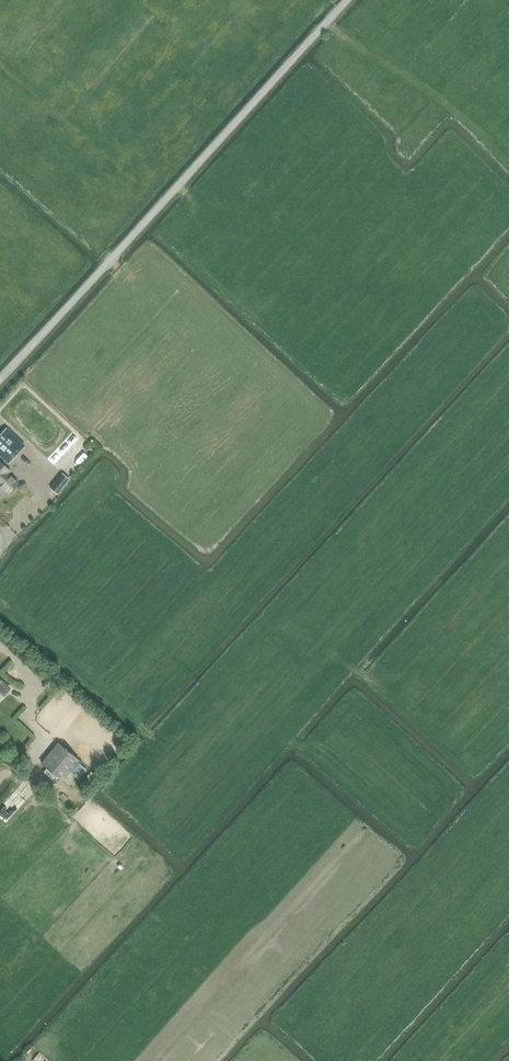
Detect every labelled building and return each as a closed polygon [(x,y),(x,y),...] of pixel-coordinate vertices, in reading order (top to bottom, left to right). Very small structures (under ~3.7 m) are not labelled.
[(0,434),(0,485),(8,492),(18,480),(8,472),(10,469),(3,461),(5,459),(9,462),(25,444),(6,426),(0,434)] [(62,472),(50,488),(58,494),(70,479),(62,472)] [(11,686),(0,677),(0,699),(11,686)] [(41,763),(62,780),(79,760),(59,742),(41,763)] [(80,784),(89,791),(100,777),(91,770),(80,784)]
